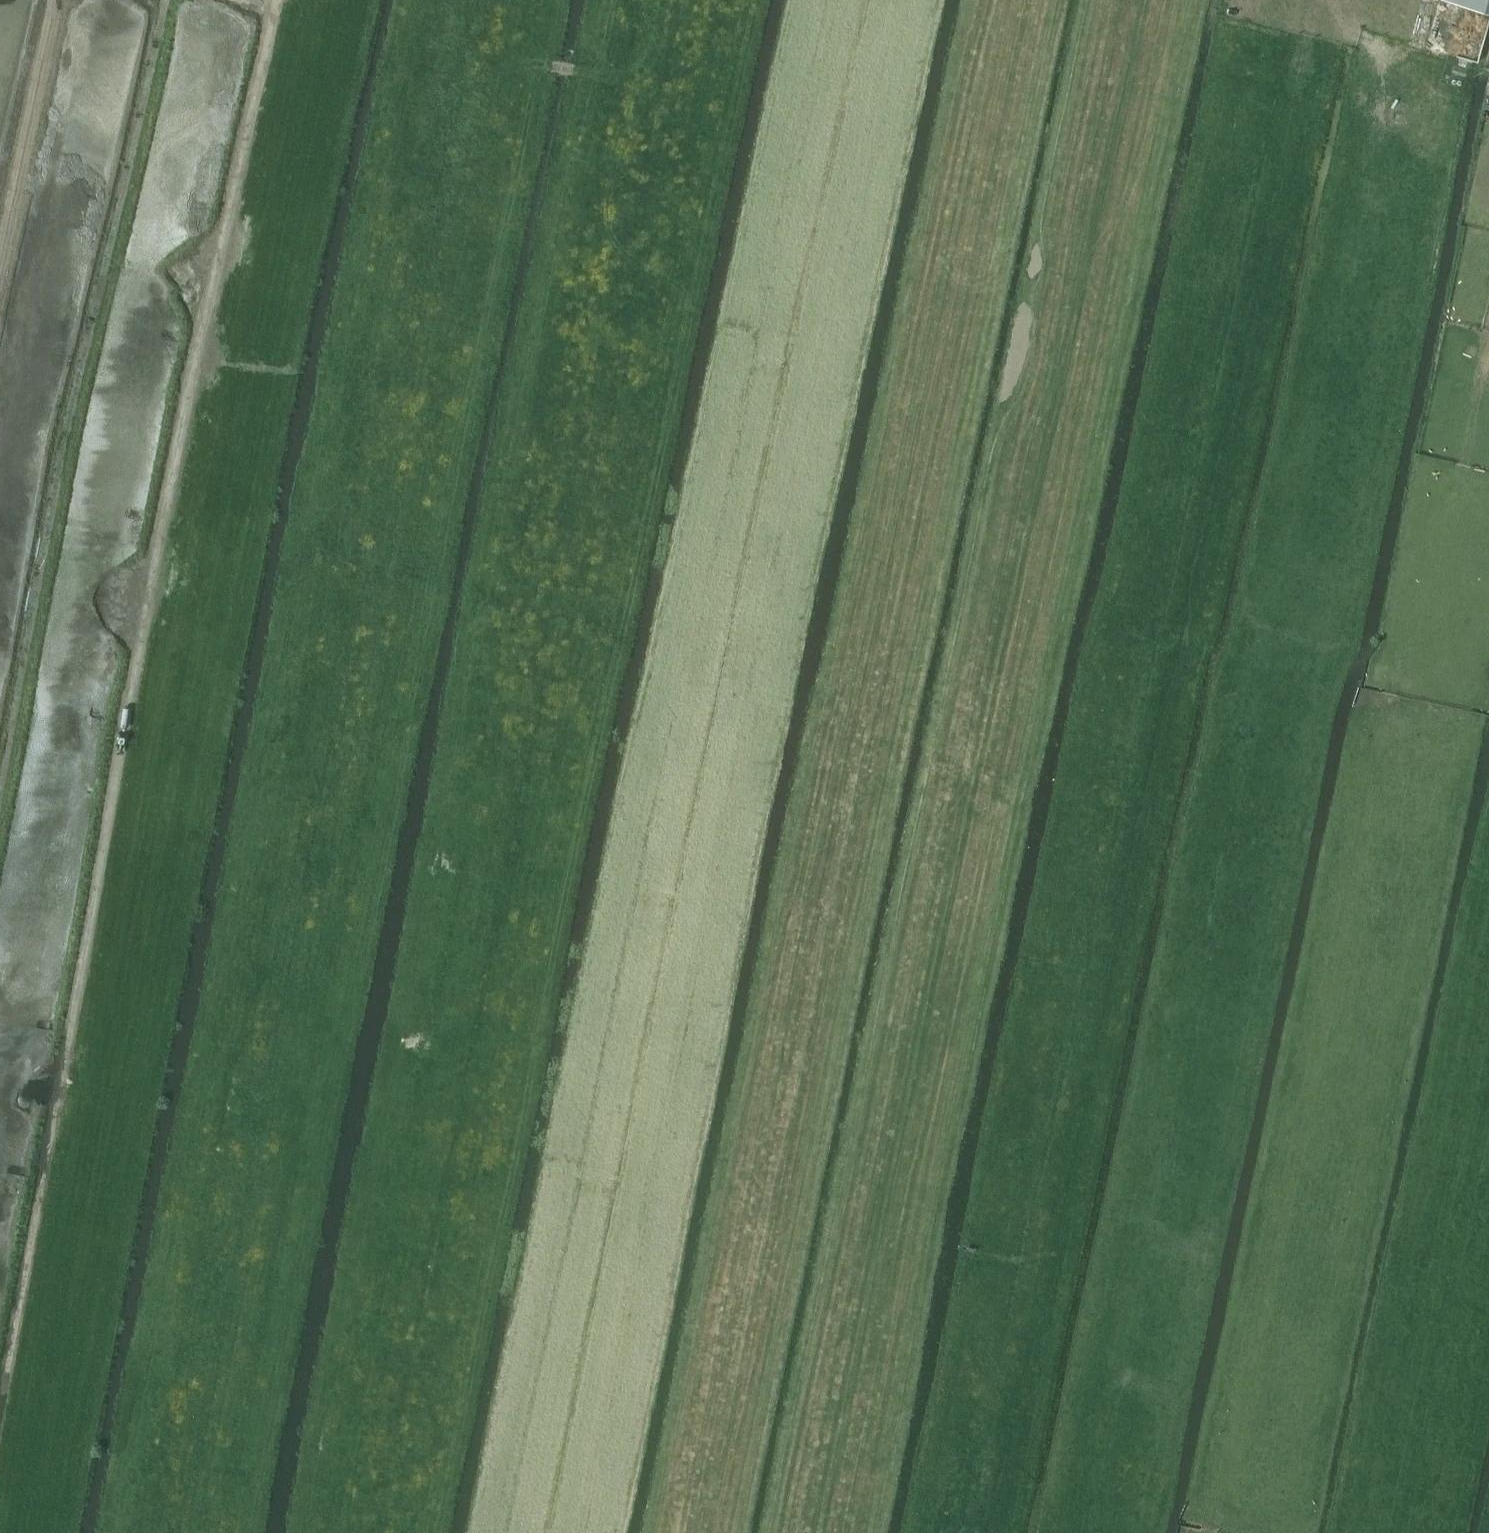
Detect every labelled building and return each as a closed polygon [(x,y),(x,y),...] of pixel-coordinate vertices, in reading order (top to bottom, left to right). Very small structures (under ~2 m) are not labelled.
[(1488,9),(1488,0),(1455,0),(1488,9)]
